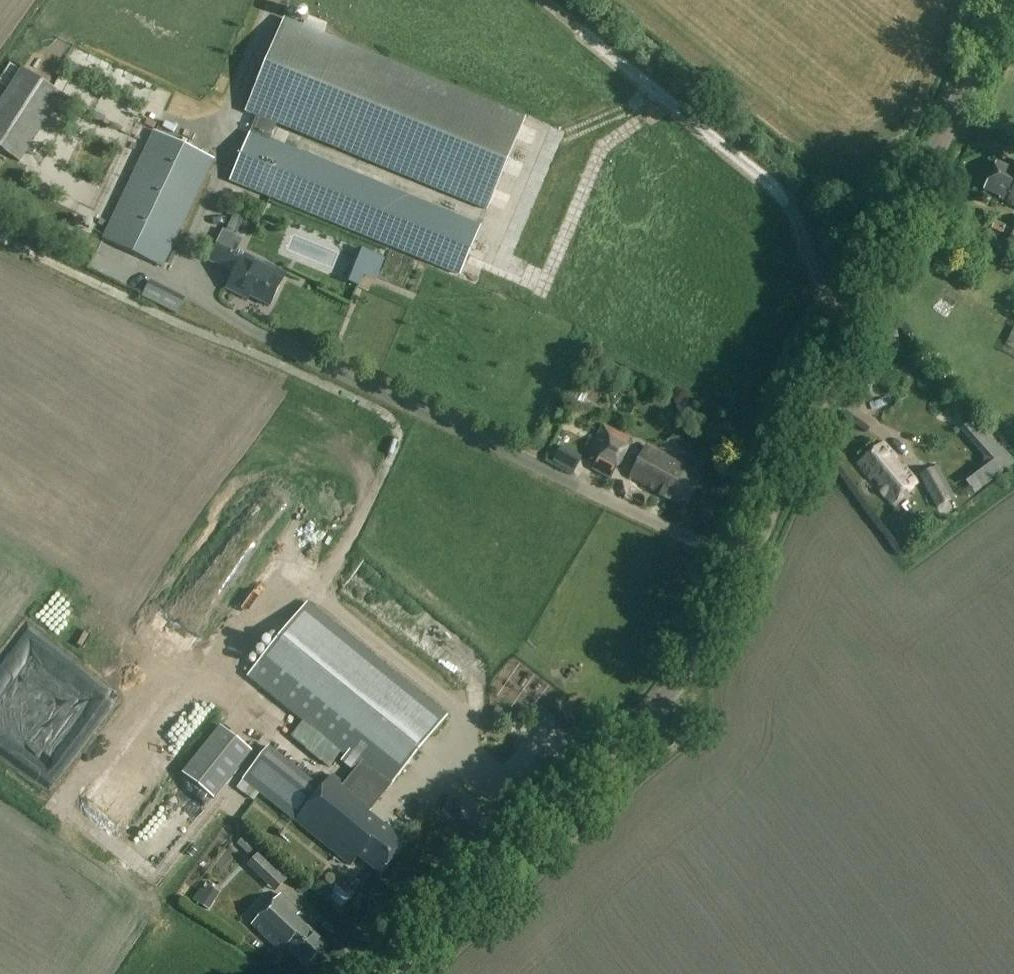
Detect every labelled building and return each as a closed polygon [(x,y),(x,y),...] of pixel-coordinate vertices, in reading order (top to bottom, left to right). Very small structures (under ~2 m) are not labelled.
[(525,119),(322,36),(325,27),(305,19),(302,26),(301,28),(283,20),(245,110),(257,115),(230,179),(461,274),(480,228),(266,140),(273,122),(488,210),(525,119)] [(62,95),(21,68),(0,101),(0,149),(19,162),(62,95)] [(102,241),(162,269),(214,160),(153,132),(102,241)] [(1005,204),(1013,207),(1013,174),(994,165),(983,189),(998,196),(998,197),(1006,202),(1005,204)] [(963,191),(957,204),(1013,227),(1013,212),(963,191)] [(286,276),(235,252),(241,239),(232,235),(241,216),(234,212),(225,231),(223,230),(217,243),(207,262),(234,275),(226,292),(240,298),(242,295),(271,308),(286,276)] [(1002,234),(1006,226),(995,221),(991,229),(1002,234)] [(376,277),(384,259),(365,251),(351,285),(359,288),(363,276),(375,281),(376,277)] [(316,276),(312,286),(328,294),(332,285),(316,276)] [(141,296),(175,314),(183,299),(150,280),(141,296)] [(983,464),(963,480),(974,493),(1013,463),(974,418),(961,430),(983,456),(983,464)] [(590,451),(600,456),(594,470),(611,479),(632,439),(603,424),(590,451)] [(887,497),(893,504),(915,485),(909,478),(910,478),(882,444),(858,463),(886,498),(887,497)] [(657,496),(685,512),(703,479),(647,449),(631,480),(658,495),(657,496)] [(838,462),(870,502),(877,496),(839,450),(823,463),(828,469),(838,462)] [(694,465),(698,456),(688,451),(683,460),(694,465)] [(918,477),(928,495),(929,494),(936,508),(950,501),(943,487),(942,488),(932,469),(918,477)] [(211,577),(223,582),(229,569),(217,564),(211,577)] [(167,598),(161,611),(174,617),(180,604),(167,598)] [(243,777),(244,777),(260,791),(298,821),(353,866),(360,858),(382,875),(406,845),(370,816),(367,813),(445,716),(352,641),(306,603),(246,676),(345,757),(340,762),(355,774),(344,787),(334,778),(323,791),(267,747),(243,777)] [(305,755),(297,765),(319,784),(327,775),(305,755)] [(70,822),(78,832),(92,820),(84,810),(70,822)] [(260,852),(246,866),(256,875),(270,861),(260,852)] [(219,893),(207,886),(204,892),(200,890),(193,900),(209,910),(219,893)] [(326,897),(341,909),(347,901),(332,889),(326,897)] [(289,946),(308,964),(325,946),(296,919),(300,914),(280,896),(252,926),(282,953),(289,946)]
